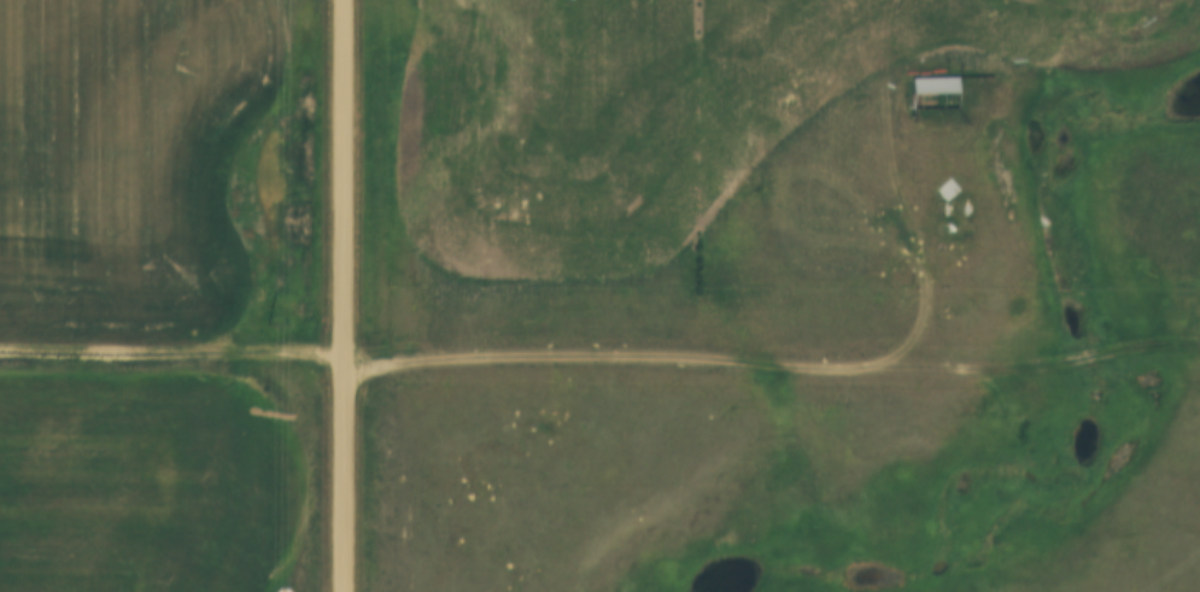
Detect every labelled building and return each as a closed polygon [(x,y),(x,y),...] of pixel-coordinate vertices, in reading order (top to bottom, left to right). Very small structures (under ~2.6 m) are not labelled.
[(959,111),(959,79),(912,79),(912,111),(959,111)]
